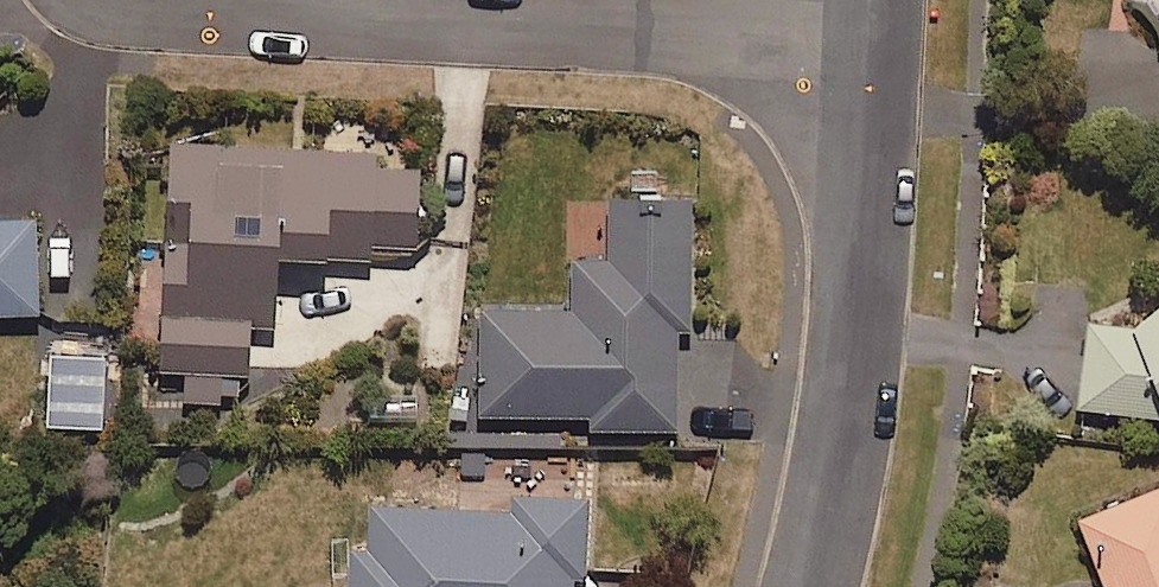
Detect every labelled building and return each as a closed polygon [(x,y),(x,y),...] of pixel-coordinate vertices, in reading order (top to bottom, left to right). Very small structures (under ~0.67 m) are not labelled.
[(423,257),(424,155),(171,153),(170,326),(150,326),(150,354),(150,406),(238,407),(238,379),(255,379),(256,325),(325,325),(325,301),(307,300),(287,300),(287,256),(423,257)] [(693,330),(693,203),(610,203),(610,265),(577,265),(577,307),(483,307),(483,417),(592,417),(592,432),(680,432),(680,330),(693,330)] [(44,317),(42,222),(0,223),(0,318),(44,317)] [(1144,321),(1127,335),(1086,328),(1073,414),(1158,425),(1158,309),(1144,321)] [(51,427),(105,431),(109,361),(55,357),(51,427)] [(1075,525),(1099,586),(1158,586),(1158,492),(1075,525)] [(589,579),(591,502),(541,500),(512,499),(512,511),(373,506),(372,547),(355,546),(353,586),(575,586),(576,578),(589,579)]
